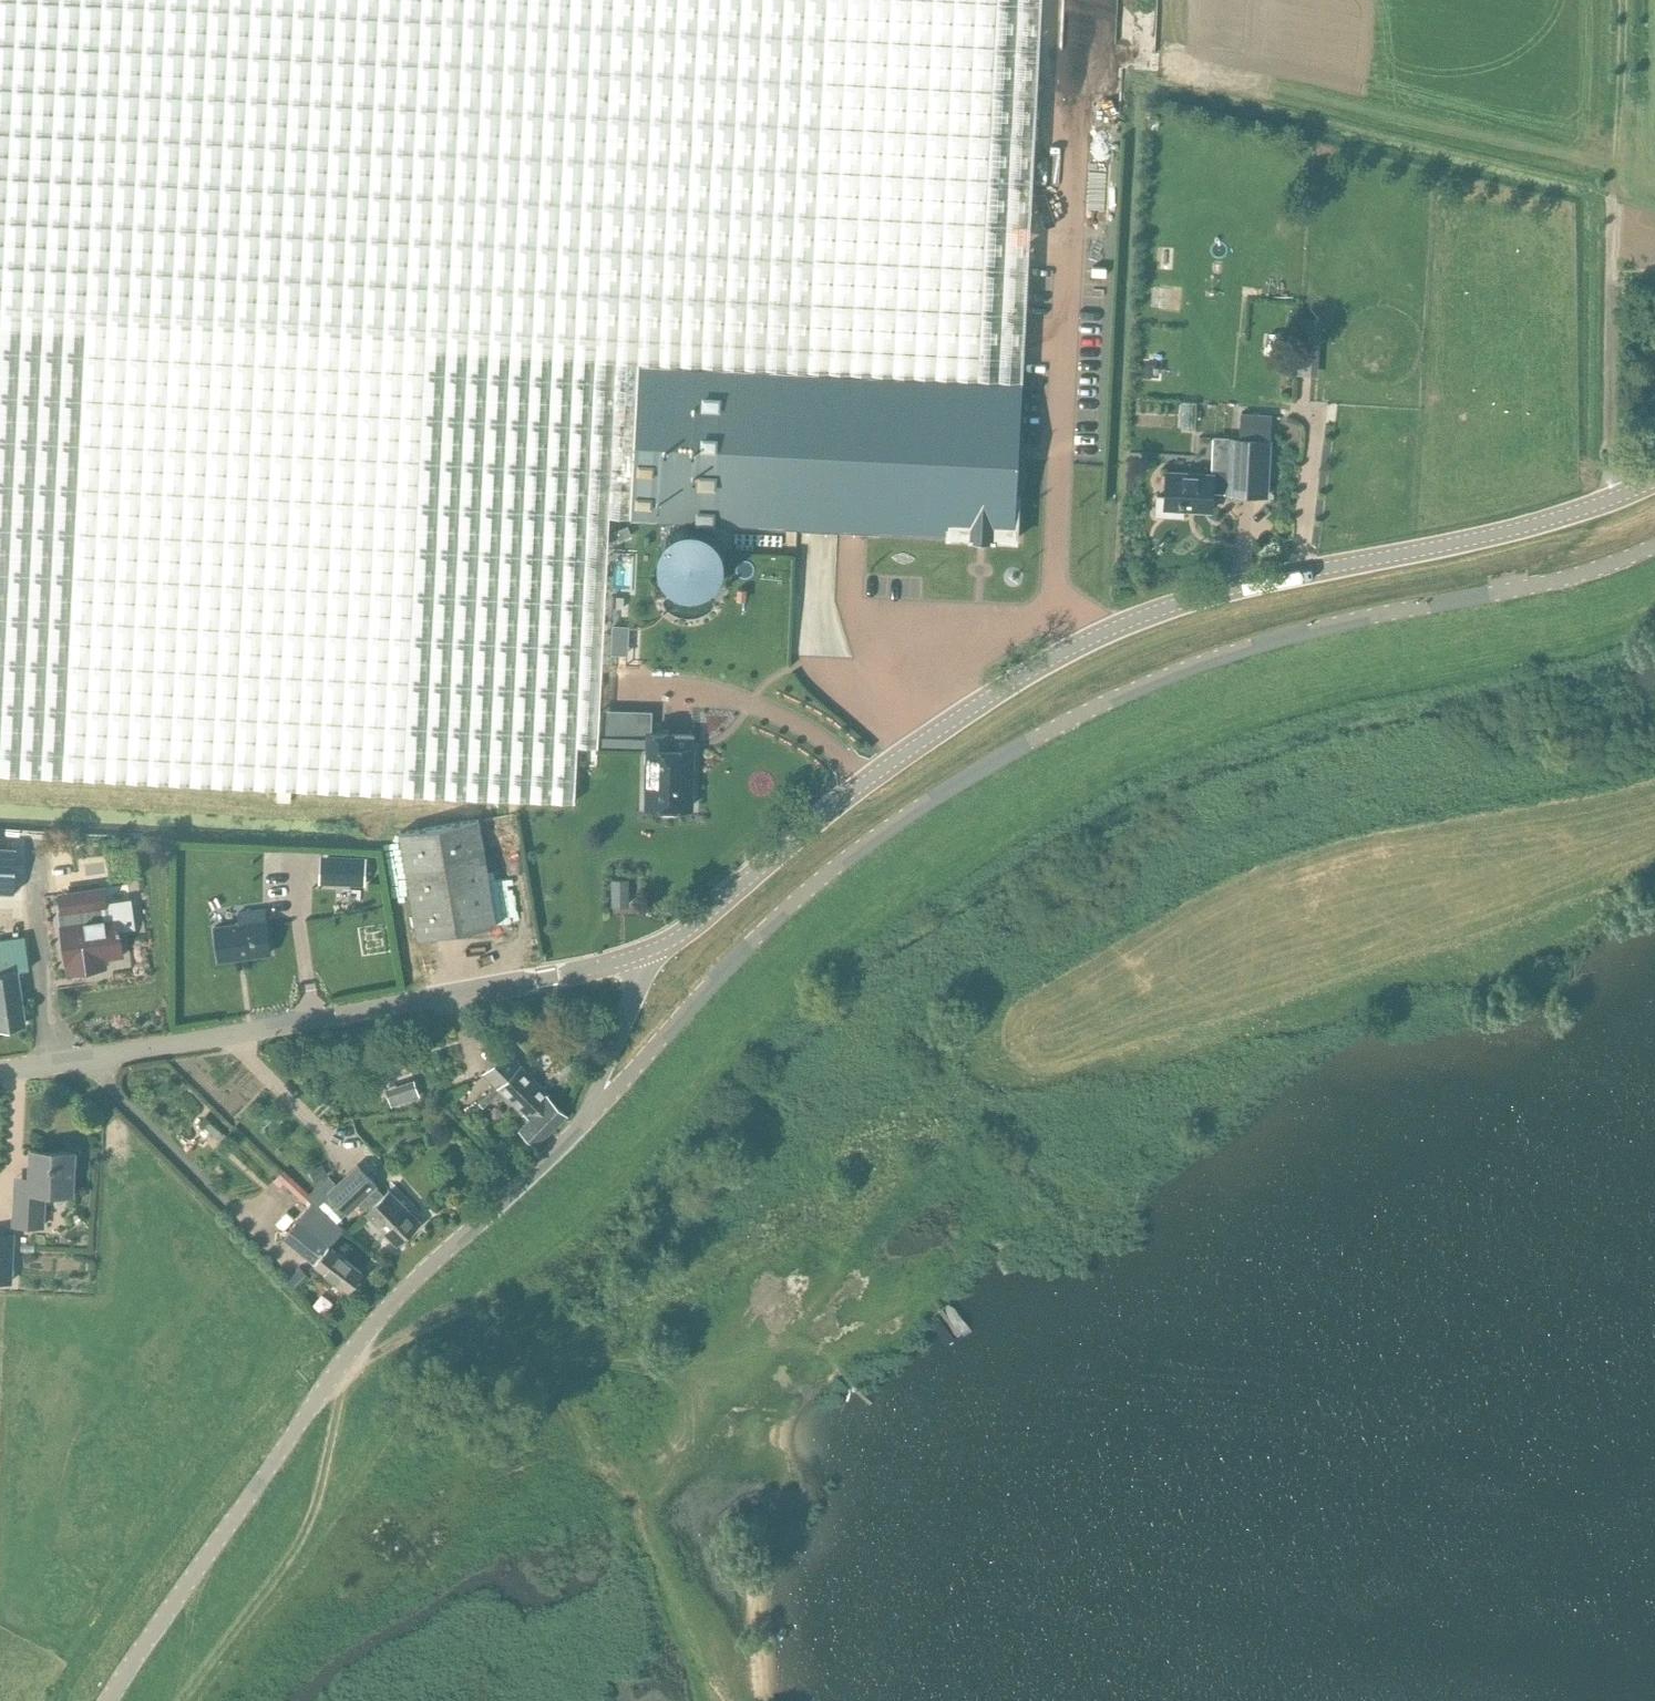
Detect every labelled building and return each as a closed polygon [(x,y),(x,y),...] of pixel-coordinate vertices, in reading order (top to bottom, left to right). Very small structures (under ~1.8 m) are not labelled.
[(598,736),(609,519),(1016,539),(1042,0),(0,0),(0,772),(575,801),(578,744),(598,745),(598,736)] [(1176,308),(1177,288),(1151,287),(1150,307),(1176,308)] [(1229,438),(1214,437),(1212,474),(1167,471),(1165,496),(1156,495),(1155,515),(1183,517),(1183,509),(1212,511),(1213,492),(1227,493),(1226,495),(1266,498),(1272,415),(1241,412),(1239,438),(1229,437),(1229,438)] [(649,737),(598,736),(598,745),(649,746),(647,806),(692,806),(692,773),(693,749),(669,748),(669,733),(649,732),(649,737)] [(480,819),(399,832),(417,938),(498,925),(480,819)] [(15,894),(17,849),(0,848),(0,894),(15,894)] [(329,883),(365,885),(366,858),(330,856),(322,856),(320,883),(329,883)] [(629,879),(612,879),(612,905),(630,905),(629,879)] [(131,898),(108,901),(106,887),(85,889),(66,892),(68,907),(57,909),(60,925),(62,925),(68,964),(86,961),(87,968),(106,965),(105,959),(122,956),(119,930),(135,928),(131,898)] [(216,927),(220,960),(270,953),(264,910),(240,914),(241,923),(216,927)] [(0,940),(0,1027),(25,1023),(17,971),(30,969),(25,936),(0,940)] [(522,1127),(536,1142),(565,1115),(506,1053),(487,1072),(531,1118),(522,1127)] [(420,1096),(414,1079),(388,1088),(394,1104),(420,1096)] [(12,1228),(44,1229),(45,1193),(73,1194),(75,1152),(31,1150),(30,1176),(14,1175),(12,1228)] [(367,1212),(397,1245),(420,1223),(390,1190),(385,1195),(377,1188),(379,1186),(357,1164),(327,1192),(330,1195),(319,1205),(338,1223),(346,1213),(348,1215),(358,1205),(367,1212)] [(316,1263),(348,1291),(363,1273),(331,1246),(345,1229),(338,1223),(319,1205),(318,1206),(313,1202),(316,1199),(284,1170),(273,1180),(279,1185),(282,1182),(308,1206),(283,1237),(316,1263)] [(11,1281),(13,1234),(0,1233),(0,1281),(11,1281)] [(299,1291),(312,1277),(300,1267),(287,1281),(299,1291)]
